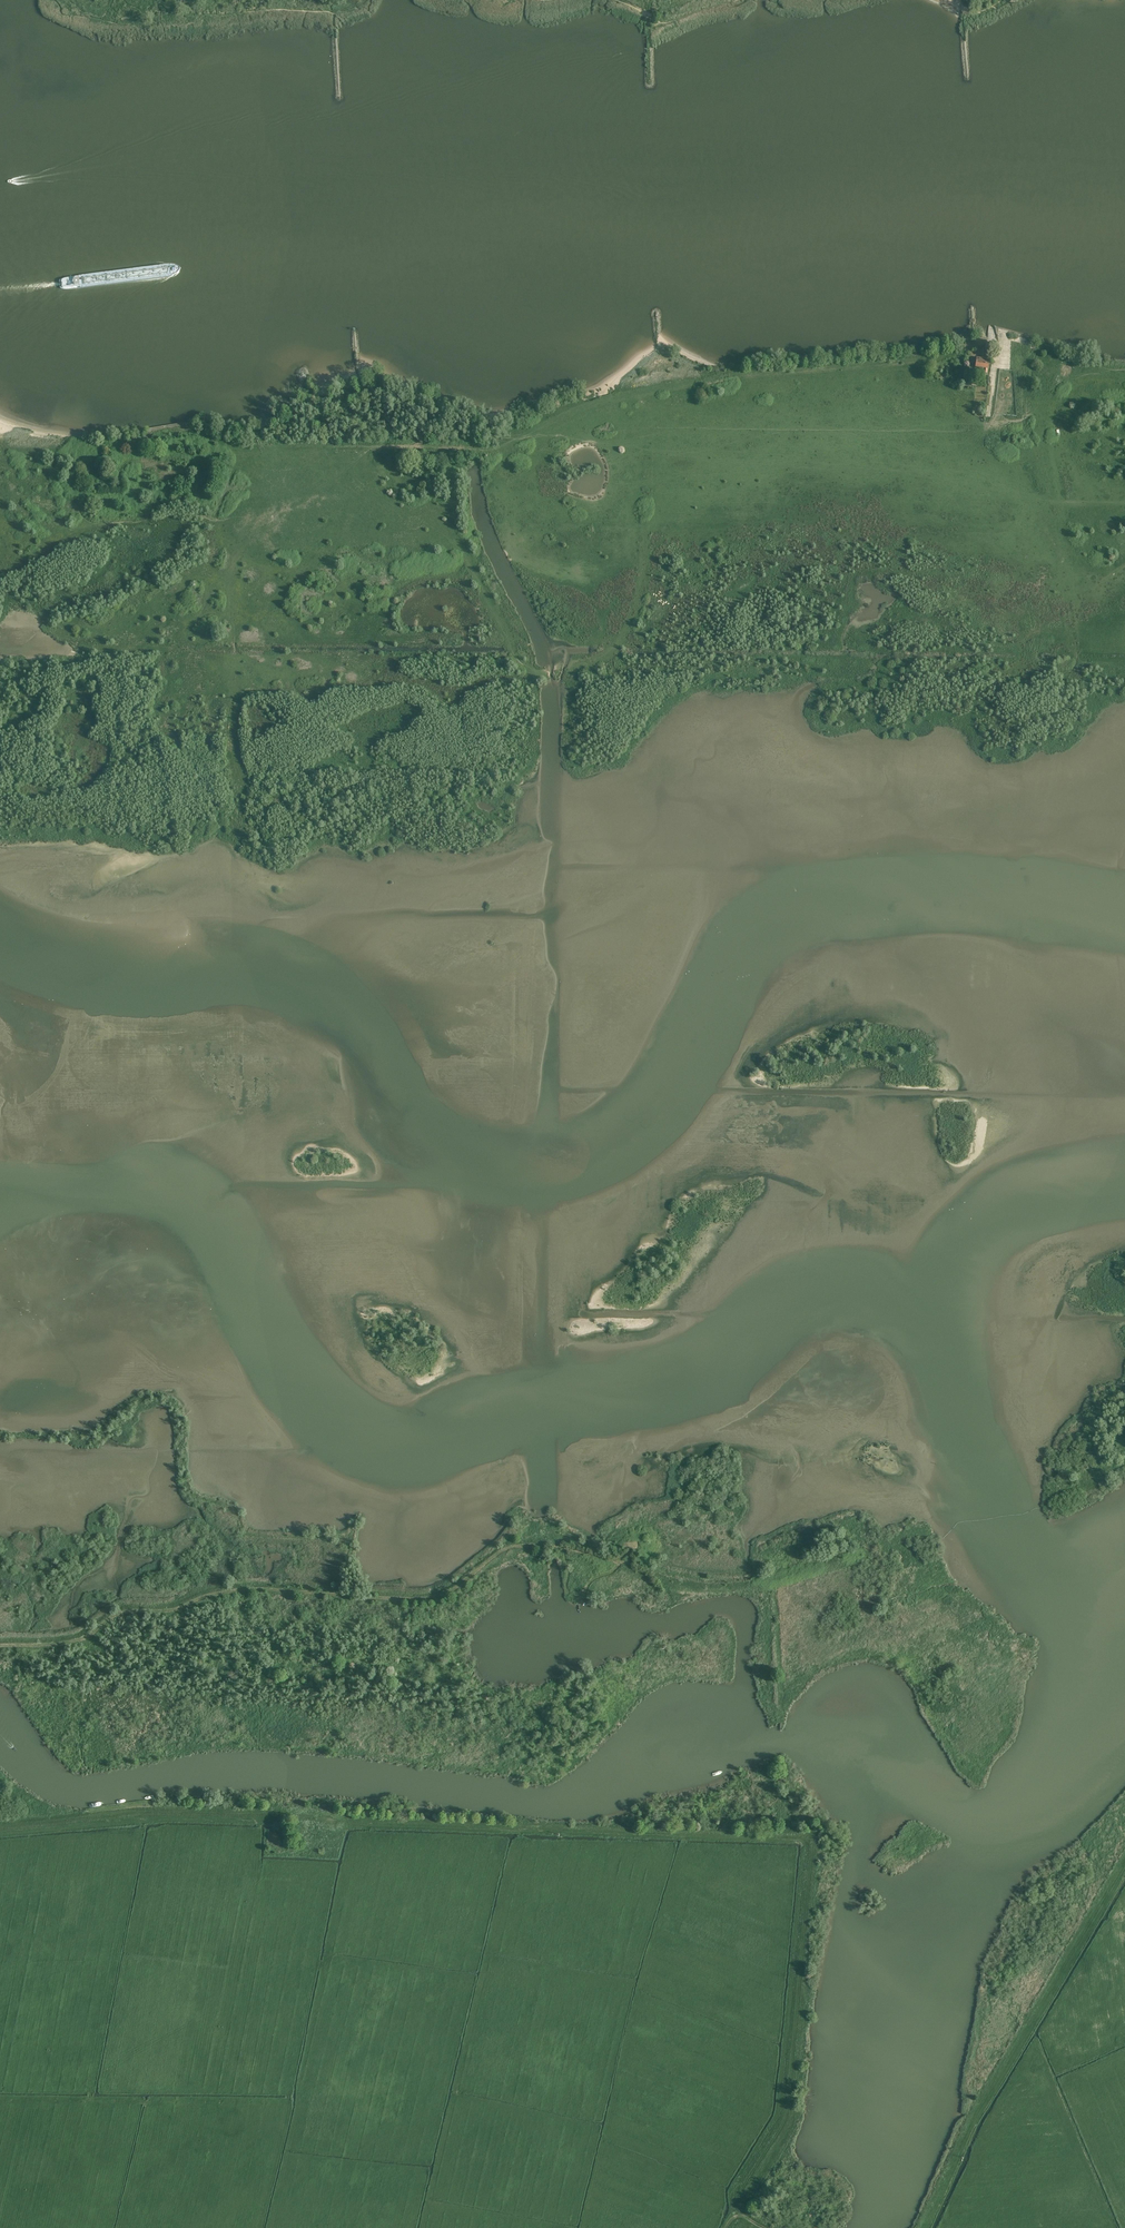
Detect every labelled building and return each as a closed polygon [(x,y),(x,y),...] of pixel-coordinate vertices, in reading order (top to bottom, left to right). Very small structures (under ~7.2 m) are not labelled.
[(984,369),(983,373),(987,373),(988,369),(989,362),(984,361),(984,358),(976,357),(975,368),(984,369)] [(544,1523),(548,1529),(553,1526),(549,1520),(544,1523)]
